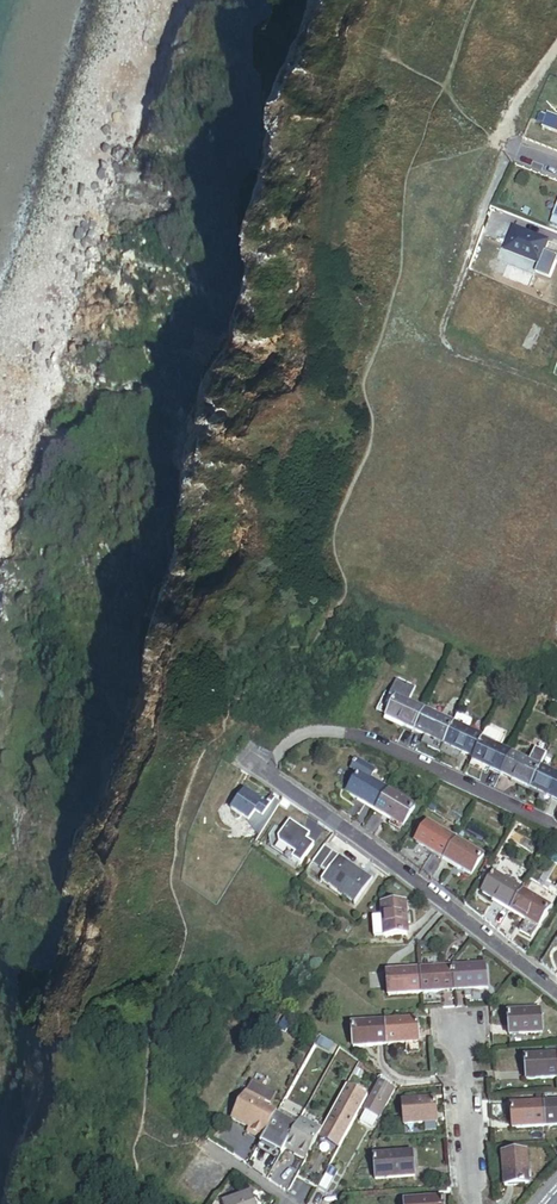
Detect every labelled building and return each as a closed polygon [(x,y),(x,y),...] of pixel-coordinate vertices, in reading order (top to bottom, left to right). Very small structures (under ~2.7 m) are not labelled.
[(541,113),(536,127),(556,135),(556,119),(541,113)] [(516,246),(514,252),(542,263),(550,242),(516,229),(511,244),(516,246)] [(385,692),(377,710),(386,715),(395,697),(385,692)] [(386,715),(385,717),(404,726),(413,730),(423,709),(395,696),(395,697),(386,715)] [(453,723),(423,709),(413,730),(425,735),(443,744),(453,723)] [(404,726),(385,717),(384,721),(403,729),(404,726)] [(483,737),(453,723),(443,744),(462,753),(473,758),(482,740),(483,737)] [(443,744),(425,735),(423,739),(441,748),(443,744)] [(510,753),(482,740),(473,758),(472,761),(490,769),(491,769),(500,774),(510,753)] [(462,753),(443,744),(441,748),(460,757),(462,753)] [(545,755),(534,749),(528,762),(540,767),(545,755)] [(528,762),(510,753),(500,774),(513,780),(530,788),(540,767),(528,762)] [(292,754),(287,759),(294,764),(298,759),(292,754)] [(355,771),(367,778),(372,768),(353,757),(346,767),(354,772),(355,771)] [(469,767),(487,775),(490,769),(472,761),(469,767)] [(540,767),(530,788),(549,797),(556,800),(556,775),(540,767)] [(371,808),(383,788),(367,778),(355,771),(354,772),(343,790),(371,808)] [(530,788),(513,780),(511,784),(528,792),(530,788)] [(411,805),(383,788),(371,808),(389,818),(399,825),(411,805)] [(549,797),(530,788),(528,792),(547,801),(549,797)] [(244,831),(253,837),(278,802),(270,796),(264,804),(243,789),(230,808),(250,822),(244,831)] [(396,830),(399,825),(389,818),(385,823),(396,830)] [(290,819),(281,831),(293,839),(296,835),(302,839),(308,831),(290,819)] [(441,857),(453,837),(425,819),(413,840),(441,857)] [(271,844),(299,864),(312,846),(305,840),(302,839),(296,835),(293,839),(281,831),(274,826),(268,835),(271,837),(271,844)] [(481,854),(453,837),(441,857),(468,874),(481,854)] [(337,855),(324,846),(312,863),(325,873),(337,855)] [(371,879),(337,855),(325,873),(319,881),(352,905),(371,879)] [(508,910),(520,890),(491,873),(479,893),(508,910)] [(548,907),(520,890),(508,910),(536,927),(548,907)] [(382,905),(383,918),(377,919),(379,938),(409,936),(407,903),(382,905)] [(486,966),(453,968),(455,993),(487,991),(486,966)] [(455,993),(453,968),(420,970),(422,996),(455,993)] [(422,996),(420,970),(388,972),(389,998),(422,996)] [(541,1010),(508,1013),(510,1036),(543,1034),(541,1010)] [(418,1021),(385,1023),(386,1046),(419,1044),(418,1021)] [(386,1046),(385,1023),(352,1025),(353,1048),(386,1046)] [(525,1058),(527,1082),(556,1080),(556,1056),(525,1058)] [(364,1072),(357,1069),(353,1076),(360,1079),(364,1072)] [(315,1088),(319,1080),(313,1077),(309,1084),(315,1088)] [(391,1087),(380,1081),(363,1113),(365,1115),(359,1125),(371,1131),(377,1121),(378,1122),(393,1094),(388,1091),(391,1087)] [(367,1097),(347,1086),(322,1130),(318,1138),(338,1150),(367,1097)] [(263,1105),(245,1094),(231,1120),(249,1130),(247,1134),(261,1141),(275,1115),(262,1108),(263,1105)] [(435,1100),(402,1102),(403,1125),(437,1123),(435,1100)] [(543,1105),(545,1128),(556,1128),(556,1104),(543,1105)] [(545,1128),(543,1105),(511,1107),(513,1131),(545,1128)] [(283,1150),(295,1126),(275,1115),(261,1141),(260,1144),(280,1155),(283,1150)] [(300,1118),(295,1126),(283,1150),(291,1154),(292,1152),(306,1159),(318,1138),(322,1130),(300,1118)] [(306,1159),(292,1152),(291,1154),(304,1162),(306,1159)] [(413,1154),(374,1156),(376,1180),(414,1177),(413,1154)] [(526,1154),(502,1156),(504,1188),(528,1187),(526,1154)] [(337,1174),(329,1169),(316,1192),(325,1197),(337,1174)] [(224,1203),(225,1203),(256,1203),(253,1193),(224,1203)]
